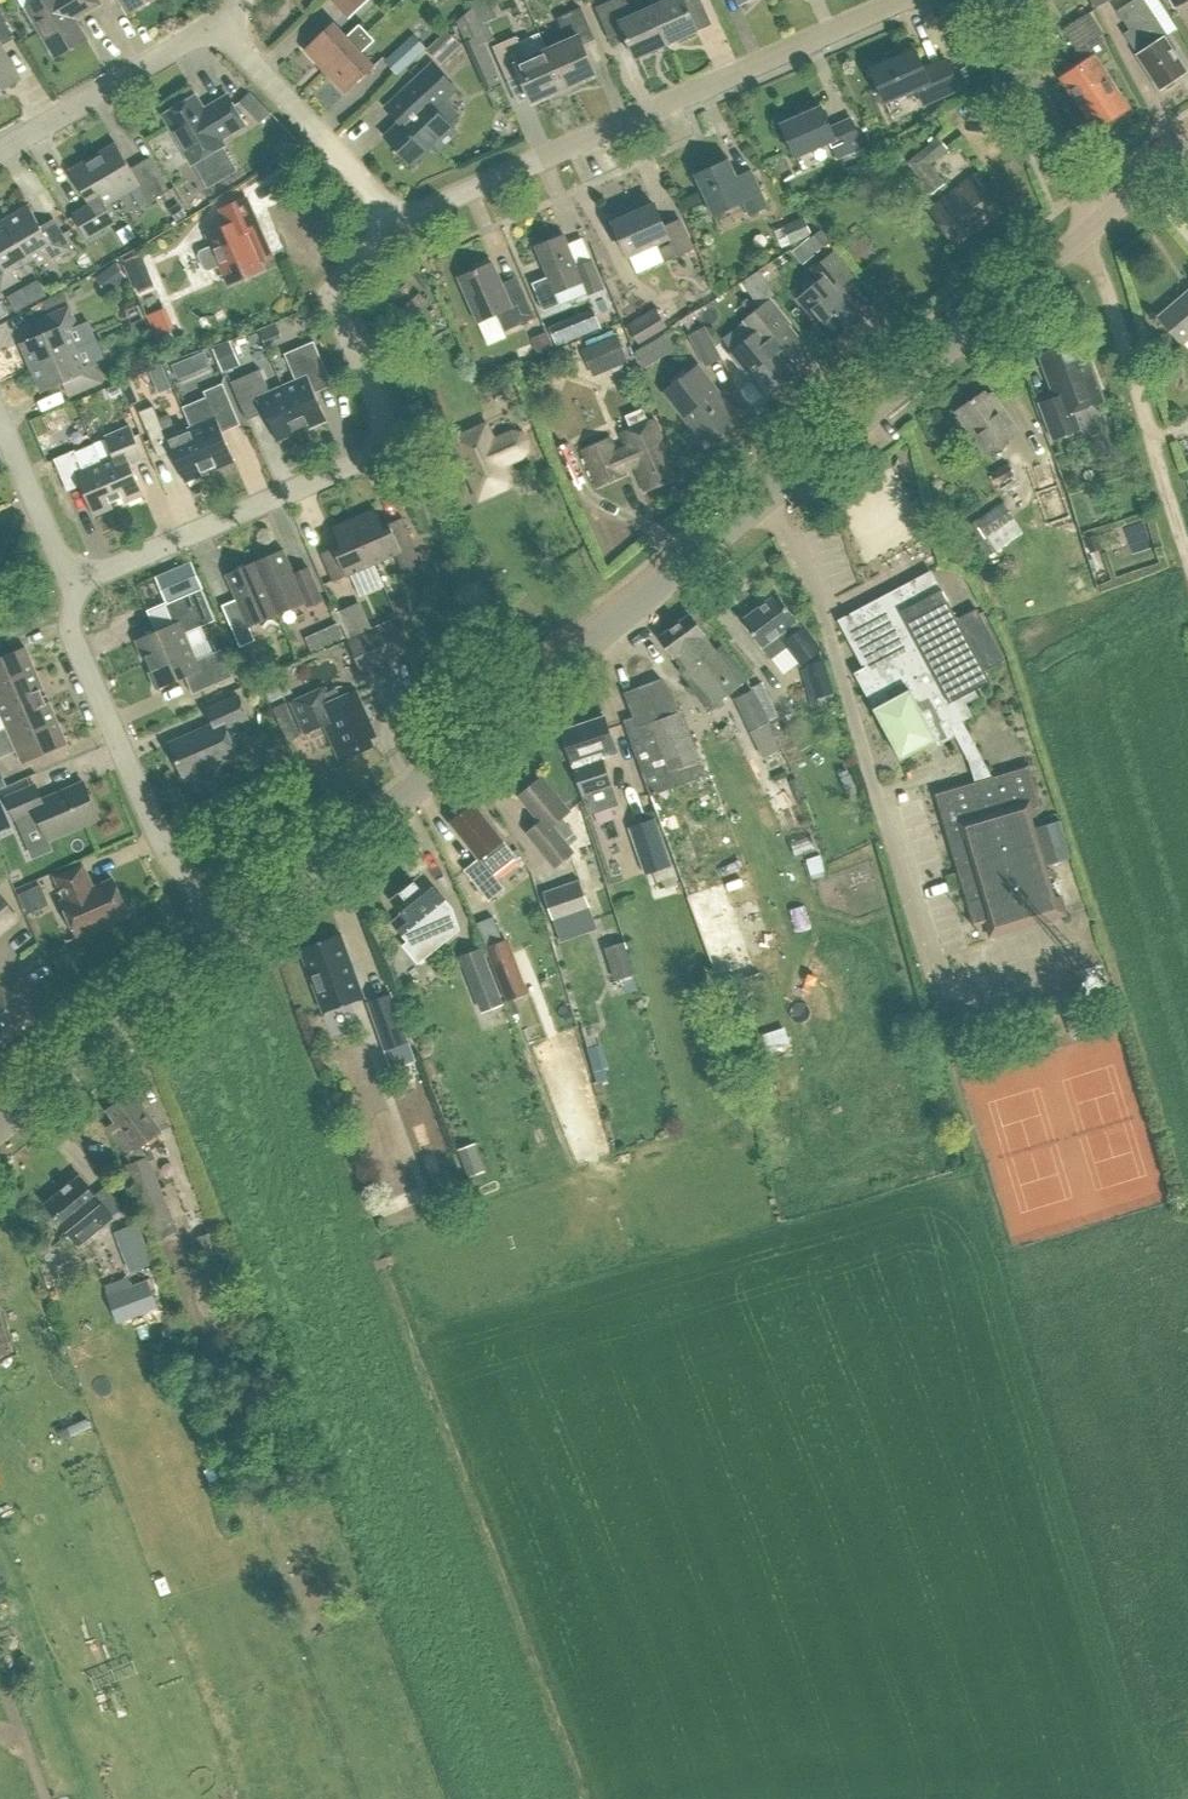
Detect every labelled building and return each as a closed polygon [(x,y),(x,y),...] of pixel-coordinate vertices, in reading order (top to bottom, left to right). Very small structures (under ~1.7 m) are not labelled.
[(24,10),(27,8),(56,59),(88,40),(75,18),(100,3),(98,0),(19,0),(24,10)] [(351,18),(370,0),(335,0),(351,18)] [(636,59),(667,45),(650,7),(633,15),(626,0),(613,0),(596,8),(610,38),(624,32),(636,59)] [(667,45),(698,31),(687,5),(697,0),(666,0),(650,7),(667,45)] [(1162,89),(1187,73),(1187,65),(1169,36),(1181,29),(1163,0),(1137,0),(1121,10),(1133,29),(1126,33),(1162,89)] [(1176,8),(1187,2),(1187,0),(1171,0),(1176,8)] [(547,49),(565,90),(597,76),(583,44),(595,39),(581,7),(558,18),(567,40),(547,49)] [(20,79),(1,46),(16,38),(0,10),(0,91),(20,79)] [(504,85),(472,11),(458,22),(487,93),(504,85)] [(1061,76),(1098,131),(1130,109),(1096,58),(1109,50),(1099,36),(1104,33),(1090,12),(1065,29),(1079,50),(1075,52),(1081,62),(1061,76)] [(305,50),(325,72),(367,32),(360,25),(347,37),(334,23),(305,50)] [(446,31),(426,50),(440,64),(460,45),(446,31)] [(325,72),(346,94),(375,66),(362,53),(375,40),(367,32),(325,72)] [(426,48),(415,35),(386,61),(398,74),(426,48)] [(519,73),(533,104),(565,90),(547,49),(526,58),(517,36),(493,47),(507,78),(519,73)] [(871,68),(886,102),(917,88),(920,94),(932,88),(937,98),(959,88),(946,59),(924,68),(915,48),(871,68)] [(386,136),(412,165),(460,120),(459,114),(445,99),(456,89),(433,64),(404,91),(418,106),(386,136)] [(228,95),(204,109),(197,96),(164,115),(192,164),(225,145),(222,139),(245,125),(228,95)] [(270,110),(257,98),(247,108),(259,120),(270,110)] [(796,156),(830,141),(837,157),(864,146),(852,118),(831,127),(822,106),(782,123),(796,156)] [(920,145),(914,150),(917,153),(906,162),(932,193),(946,182),(931,164),(950,148),(939,135),(925,147),(920,145)] [(95,159),(118,199),(131,191),(141,208),(170,191),(150,157),(131,168),(116,143),(100,153),(102,155),(95,159)] [(737,176),(729,158),(695,174),(714,216),(744,202),(750,215),(768,207),(752,169),(737,176)] [(73,214),(88,239),(115,222),(106,206),(118,199),(95,159),(88,163),(86,161),(70,170),(90,204),(73,214)] [(930,211),(956,244),(1001,209),(975,175),(930,211)] [(222,266),(230,284),(263,269),(259,262),(272,256),(247,198),(221,210),(228,226),(208,235),(213,245),(200,251),(199,255),(205,269),(209,271),(222,266)] [(180,203),(171,209),(178,220),(187,215),(180,203)] [(628,256),(658,243),(666,260),(694,248),(681,219),(665,226),(655,204),(613,222),(628,256)] [(6,219),(30,261),(47,251),(53,260),(72,249),(54,219),(41,226),(29,205),(6,219)] [(775,230),(784,248),(813,234),(805,216),(775,230)] [(0,291),(19,280),(13,271),(30,261),(6,219),(0,222),(0,291)] [(549,278),(535,284),(546,311),(588,294),(603,288),(592,260),(577,266),(564,234),(536,246),(549,278)] [(827,246),(817,234),(809,240),(819,253),(827,246)] [(863,314),(840,287),(853,277),(833,252),(812,269),(821,279),(799,298),(833,339),(863,314)] [(139,256),(127,262),(146,288),(139,256)] [(497,313),(505,331),(536,317),(522,286),(507,293),(493,263),(459,278),(479,321),(497,313)] [(742,282),(748,291),(766,280),(760,271),(742,282)] [(20,291),(28,306),(48,294),(40,280),(20,291)] [(1182,343),(1187,338),(1187,292),(1159,317),(1182,343)] [(796,369),(771,339),(789,324),(770,300),(746,320),(756,333),(732,353),(766,394),(796,369)] [(21,343),(31,368),(76,349),(68,331),(78,326),(70,306),(37,320),(43,334),(21,343)] [(626,326),(637,344),(668,327),(658,308),(626,326)] [(595,310),(573,319),(581,338),(603,329),(601,325),(595,311),(595,310)] [(705,365),(722,356),(706,325),(689,333),(705,365)] [(555,345),(549,331),(533,338),(539,352),(555,345)] [(628,362),(617,334),(581,349),(593,376),(628,362)] [(214,348),(224,372),(241,365),(231,341),(214,348)] [(283,386),(301,428),(309,424),(310,427),(327,419),(312,384),(329,376),(314,341),(285,353),(296,380),(283,386)] [(1088,360),(1082,362),(1074,342),(1039,355),(1056,398),(1040,404),(1053,439),(1080,429),(1074,412),(1104,401),(1088,360)] [(653,343),(639,352),(648,367),(662,358),(653,343)] [(64,383),(70,396),(102,382),(94,362),(83,367),(76,349),(31,368),(42,393),(64,383)] [(207,353),(192,359),(197,372),(212,366),(207,353)] [(698,366),(666,392),(707,445),(740,420),(698,366)] [(262,405),(278,441),(295,433),(294,431),(301,428),(283,386),(270,391),(261,369),(231,382),(244,413),(262,405)] [(192,427),(209,469),(217,466),(218,468),(235,461),(223,432),(241,425),(223,383),(204,391),(207,399),(198,403),(206,421),(192,427)] [(120,386),(110,390),(113,396),(123,392),(120,386)] [(956,412),(985,454),(1019,431),(993,394),(988,397),(984,392),(956,412)] [(172,451),(186,482),(203,475),(202,472),(209,469),(192,427),(178,433),(164,401),(139,412),(159,457),(172,451)] [(649,481),(652,488),(674,478),(662,451),(668,449),(659,431),(654,419),(649,422),(643,408),(629,414),(635,427),(622,433),(628,447),(617,452),(611,438),(584,449),(600,485),(626,474),(624,469),(635,464),(644,484),(649,481)] [(526,440),(520,434),(512,433),(493,441),(486,425),(455,439),(481,497),(512,483),(503,463),(521,455),(526,448),(526,440)] [(101,461),(120,505),(144,495),(129,459),(143,454),(131,427),(111,435),(118,453),(101,461)] [(120,505),(101,461),(94,446),(77,453),(75,450),(55,459),(67,486),(80,480),(95,516),(120,505)] [(1055,482),(1025,491),(1035,520),(1064,511),(1055,482)] [(354,516),(383,583),(384,583),(374,561),(396,551),(406,573),(427,563),(422,550),(418,552),(415,545),(419,543),(406,514),(385,523),(377,505),(354,516)] [(965,535),(985,564),(1022,539),(1002,510),(965,535)] [(352,571),(362,593),(383,583),(354,516),(334,525),(341,542),(323,551),(335,579),(352,571)] [(256,561),(278,614),(306,602),(308,606),(323,600),(311,572),(296,578),(284,549),(256,561)] [(225,609),(241,646),(256,640),(250,626),(278,614),(256,561),(227,574),(239,603),(225,609)] [(177,569),(165,575),(175,600),(202,588),(192,564),(192,563),(177,569)] [(956,736),(965,752),(970,761),(976,782),(937,794),(968,901),(987,895),(996,926),(1055,908),(1026,809),(1039,805),(1027,766),(992,777),(962,720),(972,715),(966,702),(978,695),(975,689),(991,680),(985,669),(1004,659),(977,608),(958,618),(942,589),(920,600),(910,581),(839,619),(864,667),(855,672),(902,759),(936,740),(939,745),(956,736)] [(149,663),(191,645),(186,633),(216,620),(202,588),(175,600),(166,604),(174,623),(136,640),(143,657),(146,656),(149,663)] [(796,619),(777,594),(742,620),(762,646),(771,657),(787,645),(801,665),(818,651),(811,642),(814,639),(798,618),(796,619)] [(690,615),(665,634),(663,642),(675,657),(676,656),(684,667),(680,670),(693,686),(692,687),(709,709),(748,679),(723,645),(716,650),(704,634),(705,634),(690,615)] [(351,643),(363,671),(408,650),(396,623),(351,643)] [(340,624),(326,630),(332,645),(347,639),(340,624)] [(186,677),(193,693),(233,676),(221,649),(197,659),(191,645),(149,663),(152,670),(150,671),(157,689),(186,677)] [(36,671),(25,647),(0,658),(0,687),(36,671)] [(837,693),(828,659),(803,666),(815,709),(823,706),(821,698),(837,693)] [(46,695),(36,671),(0,687),(0,710),(2,715),(46,695)] [(265,685),(273,703),(293,694),(285,676),(265,685)] [(634,717),(620,721),(638,773),(644,770),(653,794),(706,775),(701,759),(700,759),(682,711),(680,712),(667,678),(625,693),(634,717)] [(306,732),(326,723),(342,757),(352,752),(352,754),(371,746),(368,737),(374,734),(356,693),(332,703),(326,689),(294,703),(306,732)] [(735,698),(751,729),(769,720),(753,689),(735,698)] [(57,719),(46,695),(2,715),(7,727),(0,730),(0,744),(57,719)] [(190,776),(196,791),(216,782),(210,768),(238,755),(226,727),(249,718),(239,695),(208,709),(214,724),(170,743),(185,778),(190,776)] [(557,724),(584,806),(614,796),(600,752),(615,747),(602,710),(557,724)] [(23,763),(68,744),(57,719),(0,744),(0,758),(18,750),(23,763)] [(529,832),(557,866),(574,853),(554,828),(577,810),(547,774),(521,795),(543,821),(529,832)] [(35,785),(5,798),(15,821),(22,835),(42,827),(47,840),(98,818),(83,783),(41,801),(35,785)] [(8,819),(0,798),(0,822),(8,819)] [(504,839),(503,840),(474,803),(451,822),(480,857),(465,870),(490,901),(506,888),(495,874),(518,856),(504,839)] [(674,867),(658,816),(632,824),(648,875),(674,867)] [(1076,859),(1066,821),(1042,827),(1052,865),(1076,859)] [(84,864),(56,877),(65,899),(62,900),(78,937),(129,914),(114,879),(93,887),(84,864)] [(459,929),(452,909),(424,875),(412,885),(393,901),(404,914),(394,922),(409,942),(405,945),(418,963),(452,935),(459,929)] [(47,904),(39,882),(18,891),(26,912),(47,904)] [(548,894),(557,925),(595,913),(585,883),(548,894)] [(22,923),(0,897),(0,942),(22,923)] [(495,917),(479,923),(488,947),(504,941),(495,917)] [(341,934),(301,949),(324,1012),(364,997),(341,934)] [(504,941),(488,947),(509,1003),(530,995),(509,939),(504,941)] [(638,976),(628,942),(602,950),(612,984),(638,976)] [(486,950),(466,957),(487,1013),(507,1005),(486,950)] [(0,984),(0,1045),(30,1020),(0,984)] [(368,1002),(386,1050),(408,1042),(391,994),(368,1002)] [(127,1155),(132,1162),(128,1164),(148,1215),(168,1207),(148,1156),(149,1156),(140,1145),(162,1130),(133,1091),(130,1093),(126,1093),(120,1097),(119,1101),(108,1110),(116,1121),(110,1125),(131,1152),(127,1155)] [(588,1122),(594,1138),(611,1131),(606,1116),(588,1122)] [(602,1154),(618,1149),(613,1133),(597,1139),(602,1154)] [(483,1160),(468,1166),(471,1174),(486,1168),(483,1160)] [(46,1203),(66,1228),(79,1244),(114,1217),(112,1215),(123,1206),(106,1185),(95,1194),(80,1175),(46,1203)] [(394,1251),(410,1244),(405,1230),(398,1212),(381,1219),(388,1235),(394,1251)] [(141,1222),(117,1231),(125,1251),(148,1242),(141,1222)] [(209,1273),(202,1275),(207,1287),(232,1278),(215,1231),(197,1238),(209,1273)] [(106,1296),(121,1336),(162,1320),(147,1280),(106,1296)] [(32,1354),(17,1362),(24,1375),(39,1368),(32,1354)]
